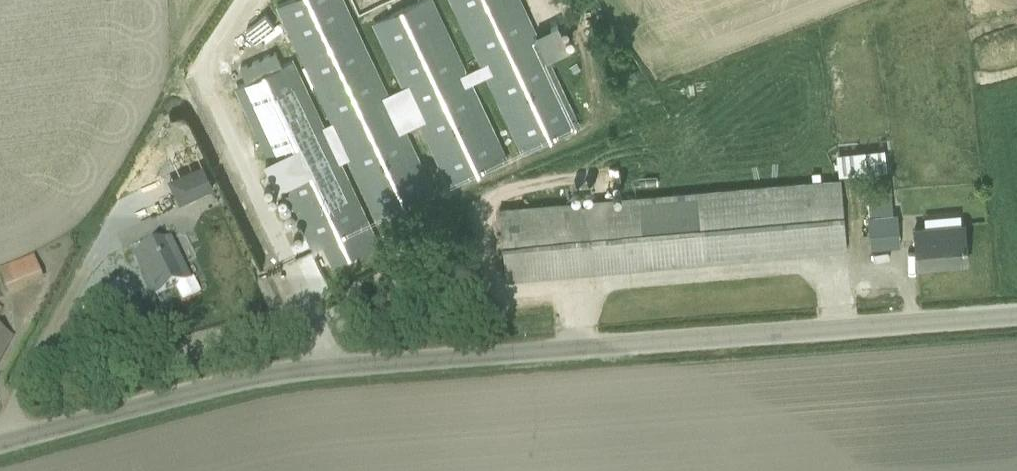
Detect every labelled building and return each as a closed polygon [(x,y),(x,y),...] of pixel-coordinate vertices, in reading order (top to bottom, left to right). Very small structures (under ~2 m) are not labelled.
[(403,89),(388,95),(343,0),(290,0),(279,5),(336,125),(350,155),(380,221),(435,195),(404,128),(419,121),(403,89)] [(480,66),(465,73),(430,0),(421,0),(372,23),(403,89),(419,121),(449,187),(505,161),(469,84),(486,77),(480,66)] [(480,66),(486,77),(522,153),(578,127),(547,59),(568,49),(556,24),(535,34),(519,0),(449,0),(480,66)] [(350,155),(336,125),(325,130),(292,61),(279,67),(273,53),(240,68),(246,82),(236,87),(270,159),(265,162),(277,188),(283,185),(300,223),(310,249),(311,251),(322,245),(331,265),(378,242),(369,223),(339,160),(350,155)] [(577,65),(570,68),(573,75),(580,71),(577,65)] [(187,159),(154,175),(168,205),(201,190),(187,159)] [(499,209),(503,259),(505,279),(846,250),(840,180),(499,209)] [(866,183),(869,216),(867,216),(870,248),(900,245),(897,214),(892,214),(889,182),(866,183)] [(914,228),(915,246),(917,266),(966,262),(964,236),(963,224),(914,228)] [(144,282),(151,298),(187,280),(180,265),(176,267),(164,243),(135,256),(147,281),(144,282)] [(29,274),(20,251),(0,260),(0,286),(29,274)] [(13,337),(0,331),(0,362),(13,337)]
